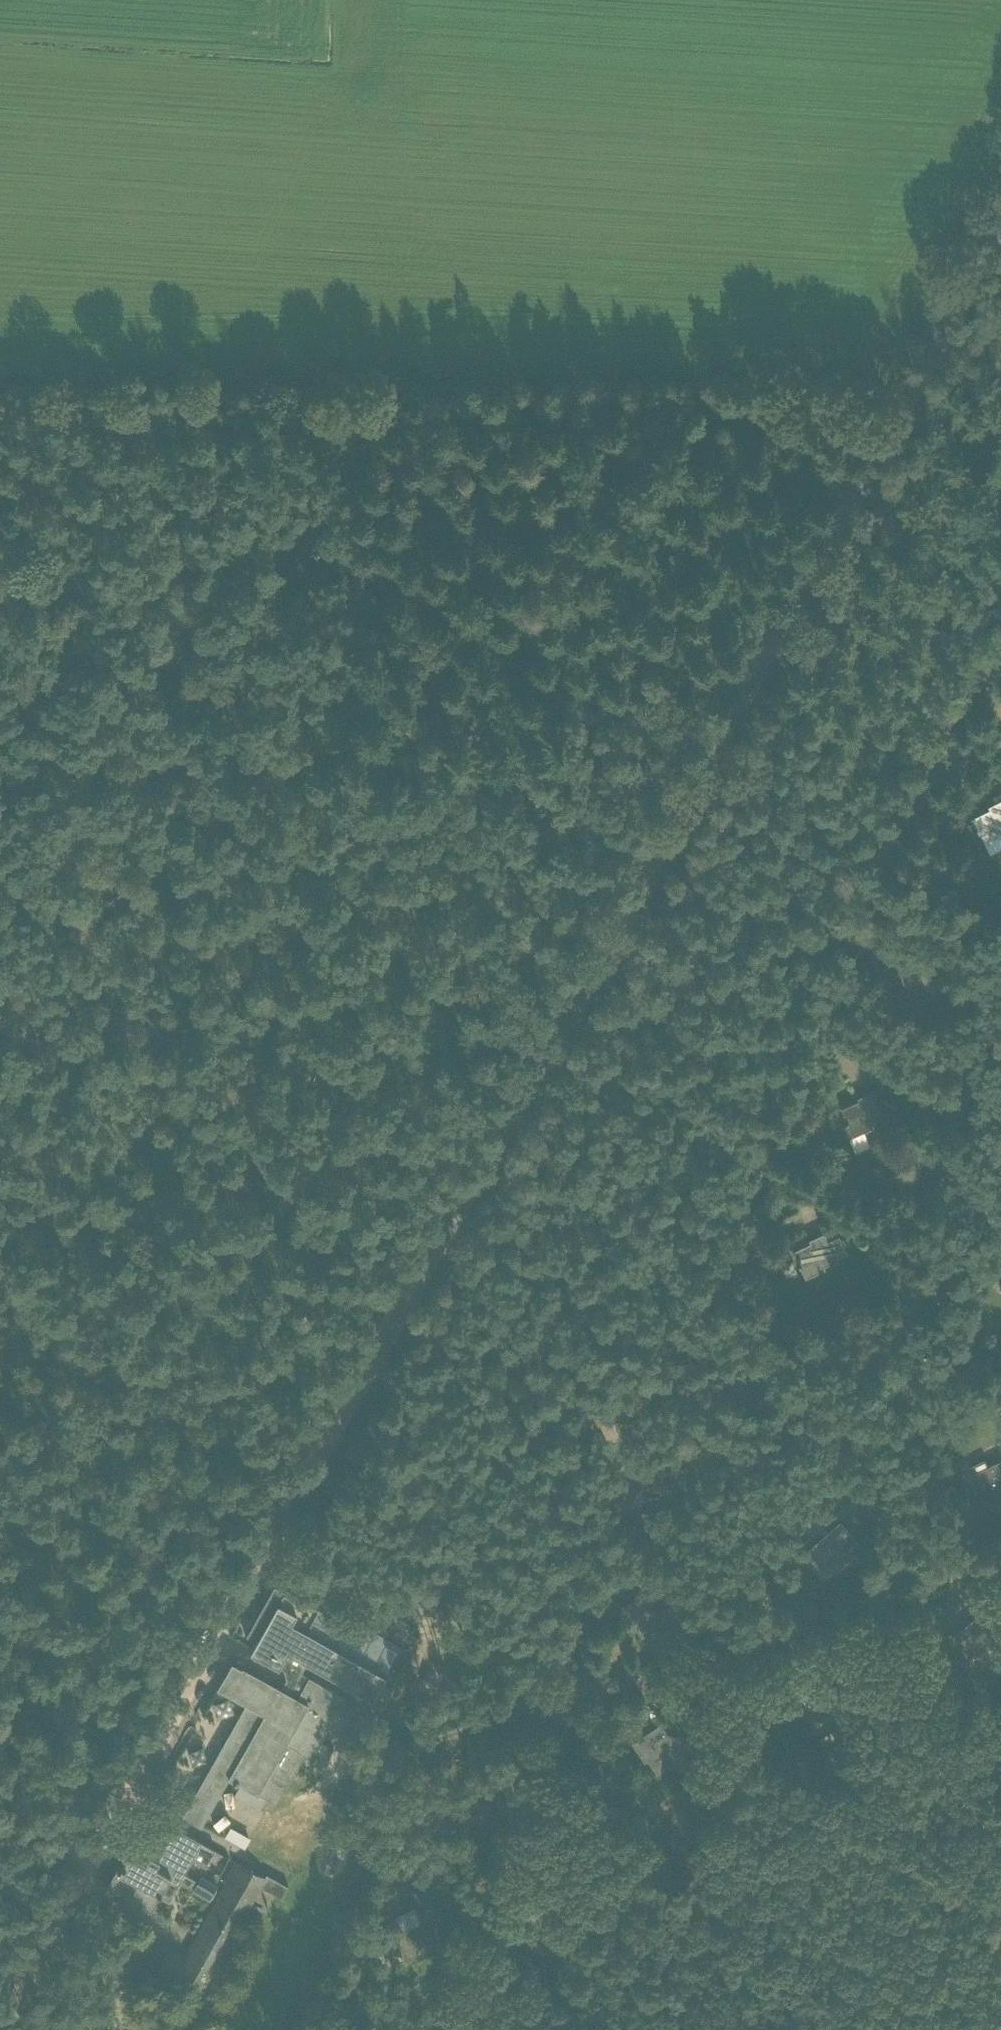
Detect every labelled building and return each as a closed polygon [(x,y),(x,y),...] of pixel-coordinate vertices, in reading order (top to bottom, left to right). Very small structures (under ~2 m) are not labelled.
[(980,833),(981,833),(987,844),(1000,837),(1000,799),(995,803),(996,806),(973,817),(979,829),(978,830),(980,833)] [(846,1121),(844,1121),(845,1125),(847,1124),(852,1135),(872,1127),(871,1124),(884,1118),(884,1117),(890,1114),(885,1102),(878,1105),(872,1090),(862,1094),(863,1097),(840,1108),(846,1121)] [(838,1236),(827,1241),(823,1232),(814,1237),(815,1240),(792,1250),(798,1263),(796,1264),(798,1267),(799,1266),(804,1278),(824,1269),(823,1266),(836,1260),(835,1257),(846,1253),(838,1236)] [(993,1266),(1000,1272),(1000,1257),(1000,1256),(993,1266)] [(978,1481),(987,1499),(997,1494),(998,1497),(999,1497),(996,1491),(1000,1488),(1000,1461),(1000,1460),(989,1466),(985,1458),(970,1465),(975,1474),(974,1474),(978,1481)] [(866,1472),(856,1481),(865,1491),(875,1482),(866,1472)] [(806,1552),(824,1575),(833,1568),(834,1570),(851,1556),(845,1549),(855,1541),(840,1523),(806,1552)] [(249,1650),(278,1666),(287,1650),(381,1704),(391,1686),(381,1681),(385,1674),(306,1630),(319,1607),(302,1598),(300,1601),(282,1591),(276,1602),(267,1597),(247,1632),(256,1637),(249,1650)] [(366,1660),(386,1669),(392,1657),(372,1647),(366,1660)] [(239,1715),(182,1816),(201,1827),(229,1777),(233,1780),(233,1781),(235,1783),(236,1781),(239,1783),(232,1795),(258,1809),(266,1796),(275,1802),(287,1780),(288,1780),(304,1752),(310,1756),(344,1696),(308,1676),(301,1672),(290,1692),(241,1665),(240,1666),(231,1660),(217,1686),(245,1702),(238,1715),(239,1715)] [(633,1743),(644,1759),(647,1757),(653,1765),(675,1750),(677,1752),(688,1745),(679,1733),(674,1737),(673,1735),(669,1735),(667,1736),(659,1725),(642,1737),(642,1736),(638,1739),(639,1739),(633,1743)] [(834,1729),(819,1737),(822,1743),(837,1734),(834,1729)] [(722,1760),(712,1765),(713,1777),(727,1771),(722,1760)] [(106,1884),(129,1897),(138,1882),(159,1894),(169,1876),(178,1881),(201,1842),(175,1827),(158,1858),(149,1853),(144,1861),(128,1852),(121,1864),(118,1863),(106,1884)] [(227,1884),(185,1959),(168,1949),(154,1974),(196,1998),(264,1878),(235,1861),(223,1882),(227,1884)] [(201,1875),(193,1889),(209,1898),(217,1884),(201,1875)] [(435,1949),(432,1944),(433,1943),(431,1939),(430,1940),(421,1921),(385,1939),(398,1964),(417,1955),(418,1958),(419,1958),(416,1952),(432,1944),(434,1949),(435,1949)] [(533,1988),(531,1998),(547,2002),(549,1992),(533,1988)]
